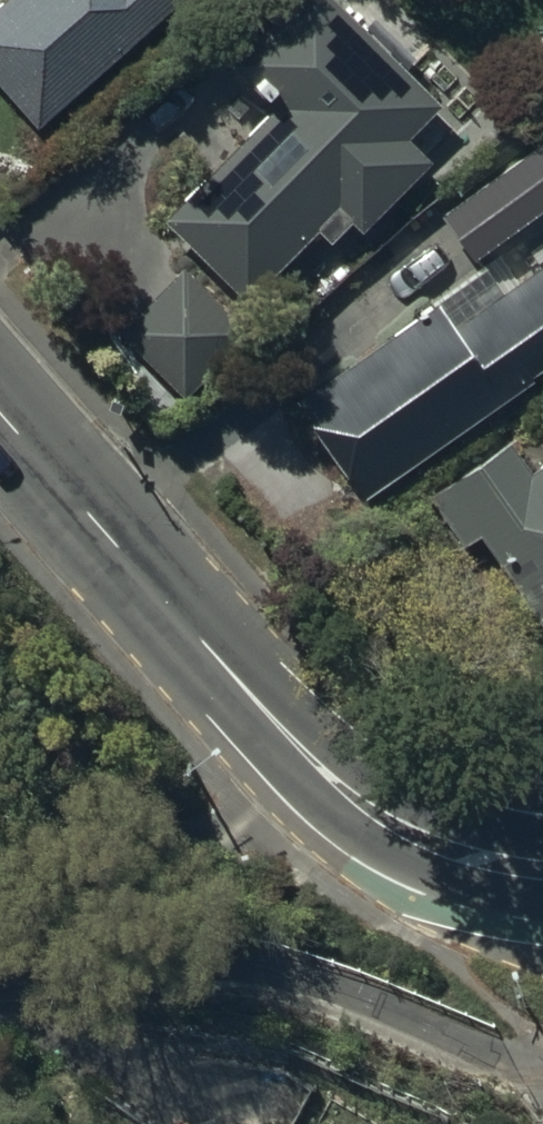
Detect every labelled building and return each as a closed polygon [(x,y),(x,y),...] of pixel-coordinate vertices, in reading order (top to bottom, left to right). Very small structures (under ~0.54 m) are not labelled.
[(0,7),(0,89),(37,132),(182,0),(8,0),(0,7)] [(332,0),(297,0),(231,69),(274,111),(165,224),(197,255),(119,336),(186,401),(263,321),(248,307),(319,232),(333,246),(353,226),(363,235),(431,164),(406,139),(439,104),(332,0)] [(441,216),(477,265),(542,216),(542,141),(441,216)] [(295,407),(364,502),(534,382),(532,379),(542,371),(542,268),(454,331),(437,307),(295,407)] [(527,472),(504,438),(427,490),(460,539),(478,527),(542,622),(542,461),(527,472)] [(141,1123),(261,1123),(247,1086),(141,1123)]
